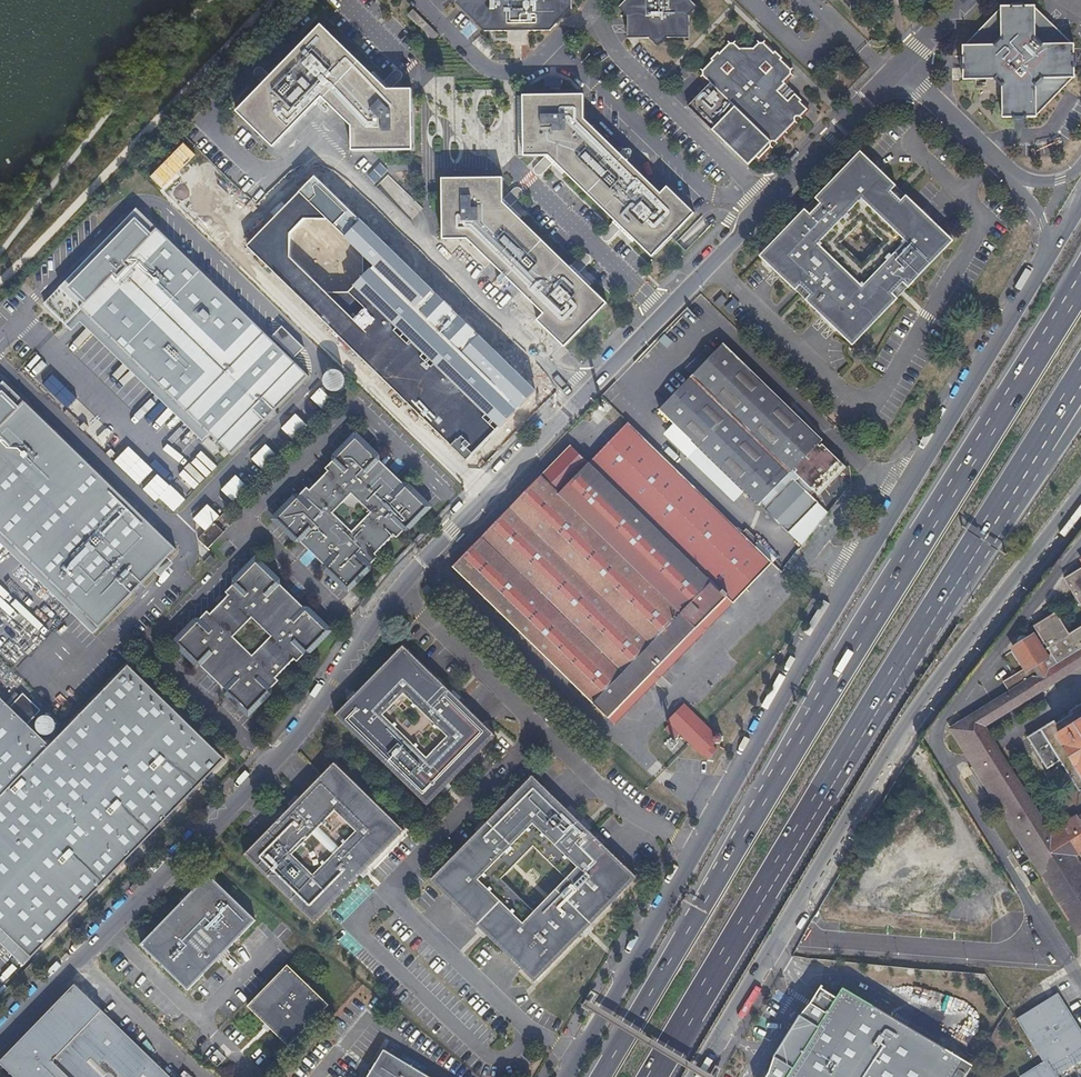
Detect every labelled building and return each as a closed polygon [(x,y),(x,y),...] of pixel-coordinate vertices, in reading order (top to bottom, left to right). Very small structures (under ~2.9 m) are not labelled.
[(456,2),(484,30),(548,30),(570,8),(570,0),(456,0),(456,2)] [(626,1),(618,10),(627,18),(629,40),(651,38),(661,46),(669,36),(690,35),(689,13),(696,4),(691,0),(626,0),(626,1)] [(1007,117),(1039,116),(1038,84),(1045,76),(1079,73),(1078,60),(1077,41),(1044,42),(1036,37),(1037,2),(1004,4),(1005,37),(997,46),(964,46),(966,77),(999,77),(1007,86),(1007,117)] [(1044,42),(1077,41),(1037,2),(1036,37),(1044,42)] [(1004,4),(964,46),(997,46),(1005,37),(1004,4)] [(413,9),(411,10),(437,35),(438,34),(413,9)] [(437,35),(411,10),(408,13),(433,39),(437,35)] [(321,24),(271,75),(263,84),(236,111),(273,147),(322,97),(351,126),(352,150),(413,150),(412,88),(391,88),(389,90),(381,82),(321,24)] [(709,83),(688,104),(749,164),(757,156),(760,159),(810,108),(785,83),(796,71),(761,37),(747,51),(732,37),(699,72),(709,83)] [(263,84),(271,75),(263,68),(261,67),(259,66),(257,67),(255,68),(254,69),(254,71),(253,73),(254,75),(261,82),(263,84)] [(392,70),(381,82),(389,90),(391,88),(400,77),(401,77),(401,76),(402,75),(402,74),(402,73),(401,72),(401,71),(400,70),(399,70),(399,69),(398,69),(397,69),(396,69),(395,69),(394,69),(392,70)] [(548,81),(558,81),(558,73),(548,73),(548,81)] [(1038,84),(1039,116),(1079,73),(1045,76),(1038,84)] [(523,94),(523,119),(523,155),(544,155),(546,153),(554,161),(564,170),(605,210),(614,219),(622,227),(652,256),(658,250),(695,212),(667,185),(661,192),(584,118),(584,93),(523,94)] [(546,153),(544,155),(545,155),(535,165),(534,166),(534,167),(534,168),(533,168),(533,169),(533,170),(534,170),(534,171),(534,172),(535,173),(536,173),(536,174),(537,174),(538,174),(539,174),(540,174),(541,174),(543,173),(554,161),(546,153)] [(860,153),(759,257),(851,345),(951,241),(860,153)] [(321,178),(327,171),(321,165),(314,172),(321,178)] [(608,302),(578,273),(569,265),(560,256),(519,216),(510,207),(502,199),(503,197),(503,176),(442,177),(443,239),(467,238),(544,312),(537,319),(565,346),(608,302)] [(504,198),(503,197),(502,199),(510,207),(521,195),(522,193),(522,192),(523,192),(523,191),(522,190),(522,189),(522,188),(521,188),(521,187),(520,187),(520,186),(519,186),(518,186),(517,186),(516,186),(515,186),(515,187),(514,187),(513,187),(504,198)] [(81,308),(231,454),(308,375),(136,208),(134,209),(135,209),(112,232),(111,233),(43,303),(65,324),(81,308)] [(609,240),(622,227),(614,219),(612,221),(613,221),(602,233),(601,234),(601,236),(602,238),(603,239),(605,240),(607,241),(608,240),(609,240)] [(380,235),(386,228),(378,221),(373,228),(380,235)] [(569,265),(578,273),(589,261),(590,260),(591,259),(591,258),(591,257),(591,256),(590,256),(590,255),(590,254),(589,253),(587,253),(586,252),(585,252),(584,252),(583,253),(582,253),(582,254),(572,264),(571,263),(569,265)] [(717,307),(725,299),(720,294),(712,302),(717,307)] [(271,336),(293,357),(303,347),(281,326),(271,336)] [(658,410),(757,505),(760,503),(791,470),(795,475),(764,507),(762,509),(787,533),(819,504),(812,498),(815,494),(820,498),(847,470),(821,444),(819,446),(816,444),(821,439),(722,343),(658,410)] [(320,376),(318,378),(317,380),(316,383),(316,385),(317,388),(318,390),(319,392),(321,394),(323,395),(326,395),(328,395),(331,395),(333,394),(335,392),(336,390),(337,388),(338,385),(338,383),(337,380),(336,378),(334,376),(332,375),(330,374),(327,374),(325,374),(322,375),(320,376)] [(98,627),(175,548),(3,380),(2,381),(2,382),(0,384),(0,531),(98,627)] [(69,418),(77,426),(80,423),(72,415),(69,418)] [(722,514),(627,423),(607,443),(701,535),(722,514)] [(430,505),(358,433),(327,464),(330,467),(311,487),(308,484),(278,515),(351,586),(382,555),(379,552),(396,534),(399,536),(430,505)] [(863,443),(868,447),(875,438),(869,434),(863,443)] [(732,603),(745,589),(705,551),(731,524),(722,514),(701,535),(607,443),(587,464),(598,474),(611,486),(726,596),(725,597),(732,603)] [(587,464),(569,446),(452,568),(459,575),(476,591),(481,596),(484,593),(483,593),(598,474),(587,464)] [(496,605),(611,486),(598,474),(483,593),(484,593),(496,605)] [(233,475),(218,491),(231,503),(246,486),(233,475)] [(726,596),(611,486),(496,605),(495,606),(494,609),(558,671),(613,724),(729,605),(723,599),(724,598),(725,597),(726,596)] [(171,493),(161,502),(171,512),(181,503),(171,493)] [(215,520),(199,535),(209,546),(225,530),(215,520)] [(741,533),(731,524),(705,551),(745,589),(771,562),(753,545),(741,533)] [(230,593),(212,611),(209,608),(179,640),(251,710),(283,678),(280,676),(296,657),(300,660),(330,629),(257,558),(227,590),(230,593)] [(1063,577),(1080,607),(1080,567),(1063,577)] [(438,596),(427,586),(421,592),(432,602),(438,596)] [(951,728),(982,726),(1080,664),(1080,626),(1068,634),(1055,612),(1033,626),(1043,642),(1039,645),(1032,635),(1025,639),(1024,638),(1023,638),(1022,637),(1021,637),(1020,638),(1019,638),(1019,639),(1018,639),(1018,640),(1017,641),(1017,642),(1017,643),(1018,643),(1018,644),(1012,648),(1024,668),(1001,681),(1009,693),(951,728)] [(495,738),(403,647),(335,717),(427,807),(495,738)] [(38,722),(37,724),(38,726),(38,728),(39,730),(41,731),(42,733),(44,733),(46,734),(48,734),(50,733),(52,733),(54,731),(55,730),(56,728),(57,726),(57,724),(57,722),(56,720),(55,718),(54,717),(52,716),(50,715),(48,714),(46,714),(23,692),(10,705),(0,695),(0,924),(33,956),(226,757),(129,663),(51,744),(29,723),(35,716),(38,720),(38,722)] [(10,705),(20,695),(16,691),(6,701),(10,705)] [(1071,703),(1072,706),(1057,716),(1055,713),(1027,730),(1038,748),(1047,763),(1061,755),(1080,789),(1080,788),(1080,697),(1071,703)] [(683,704),(680,707),(694,721),(693,723),(695,725),(696,723),(702,728),(705,725),(683,704)] [(722,736),(719,733),(715,733),(714,734),(705,725),(702,728),(696,723),(695,725),(693,723),(694,721),(680,707),(666,722),(689,744),(702,757),(703,755),(712,746),(714,744),(715,744),(719,744),(722,741),(722,736)] [(951,728),(1042,874),(1078,932),(1080,930),(1080,869),(1073,855),(1080,850),(1080,815),(1078,817),(1076,815),(1063,823),(1065,825),(1049,835),(1007,767),(982,726),(951,728)] [(712,746),(703,755),(707,759),(716,750),(712,746)] [(405,834),(334,764),(243,856),(314,926),(405,834)] [(533,778),(432,883),(535,984),(636,880),(533,778)] [(904,811),(917,824),(927,813),(914,801),(904,811)] [(137,854),(128,864),(132,868),(142,859),(137,854)] [(254,922),(206,875),(138,944),(186,990),(254,922)] [(960,895),(955,907),(969,914),(975,903),(960,895)] [(25,965),(33,956),(0,924),(0,941),(25,965)] [(12,956),(5,951),(0,958),(0,967),(4,969),(12,956)] [(327,1006),(286,966),(246,1006),(287,1047),(327,1006)] [(837,985),(832,991),(815,982),(792,1011),(766,1052),(763,1069),(758,1076),(965,1076),(972,1065),(837,985)] [(74,983),(0,1059),(0,1063),(15,1076),(170,1076),(74,983)] [(1080,1063),(1080,1029),(1059,993),(1015,1020),(1042,1064),(1021,1076),(1059,1076),(1080,1063)] [(384,1051),(368,1076),(426,1076),(384,1051)]
